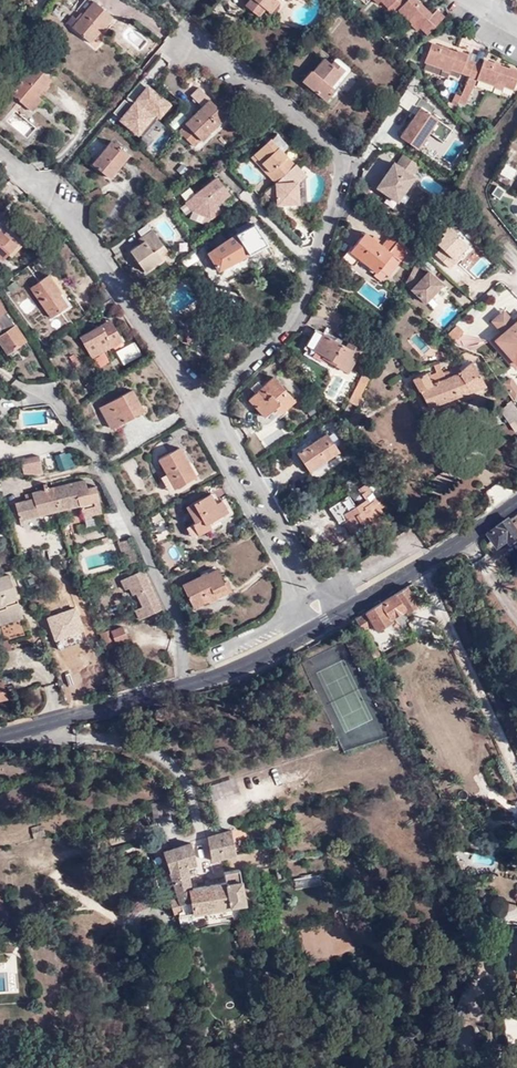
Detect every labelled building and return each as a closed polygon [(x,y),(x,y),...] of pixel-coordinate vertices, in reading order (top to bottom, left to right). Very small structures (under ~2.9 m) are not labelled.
[(93,3),(89,0),(87,0),(75,13),(81,17),(93,3)] [(273,1),(274,0),(249,0),(247,3),(243,8),(257,18),(263,10),(268,15),(274,7),(270,4),(273,1)] [(369,1),(376,7),(379,4),(386,10),(383,13),(389,19),(396,12),(406,1),(405,0),(370,0),(369,1)] [(406,1),(396,12),(410,26),(408,28),(414,34),(417,31),(424,39),(441,21),(434,13),(429,17),(412,0),(407,0),(406,1)] [(111,20),(93,3),(81,17),(71,29),(89,45),(111,20)] [(468,76),(473,64),(464,60),(466,54),(455,50),(454,52),(432,44),(425,62),(441,68),(441,70),(450,74),(452,70),(468,76)] [(34,49),(44,58),(45,57),(35,48),(34,49)] [(40,64),(44,58),(34,49),(29,54),(40,64)] [(473,64),(468,76),(461,96),(458,104),(466,106),(477,80),(490,84),(490,88),(500,91),(501,87),(512,91),(516,79),(516,71),(510,68),(509,70),(481,60),(479,66),(473,64)] [(347,74),(336,64),(332,68),(326,62),(314,77),(311,75),(303,85),(327,105),(334,97),(330,94),(347,74)] [(38,96),(51,80),(33,65),(10,93),(32,112),(42,100),(38,96)] [(114,112),(144,136),(157,120),(149,113),(152,109),(160,116),(169,105),(149,88),(140,99),(147,105),(144,109),(137,103),(134,106),(125,99),(114,112)] [(453,102),(458,104),(461,96),(455,94),(453,102)] [(412,119),(400,136),(416,147),(426,130),(430,132),(443,141),(452,128),(430,114),(434,107),(420,97),(415,104),(419,107),(414,115),(411,113),(409,117),(412,119)] [(227,121),(210,104),(185,127),(186,130),(180,136),(194,151),(201,144),(202,145),(227,121)] [(474,119),(464,111),(460,117),(469,125),(474,119)] [(426,130),(416,147),(419,149),(430,132),(426,130)] [(275,188),(294,170),(270,143),(253,158),(269,175),(267,178),(275,188)] [(111,185),(130,161),(111,145),(92,169),(111,185)] [(411,175),(418,164),(402,153),(395,164),(392,162),(376,187),(397,201),(413,176),(411,175)] [(269,175),(253,158),(251,160),(267,178),(269,175)] [(306,179),(296,168),(294,170),(275,188),(266,196),(278,208),(299,207),(297,187),(306,179)] [(508,186),(515,175),(505,169),(499,181),(508,186)] [(1,175),(0,176),(0,192),(9,181),(1,175)] [(217,180),(189,202),(196,212),(192,215),(211,223),(221,215),(216,208),(230,197),(217,180)] [(0,192),(0,196),(4,200),(16,186),(9,181),(0,192)] [(498,201),(504,191),(499,189),(493,198),(498,201)] [(196,212),(189,202),(185,205),(192,215),(196,212)] [(267,246),(255,225),(242,231),(229,240),(224,232),(209,245),(213,251),(208,255),(219,273),(267,246)] [(450,228),(457,234),(459,232),(452,226),(450,228)] [(454,259),(468,244),(457,234),(450,228),(449,227),(440,236),(443,238),(437,244),(442,248),(436,255),(450,269),(457,262),(454,259)] [(5,261),(21,242),(8,232),(6,235),(0,230),(0,256),(5,261)] [(153,233),(143,241),(145,245),(141,247),(131,255),(146,276),(163,263),(160,259),(156,254),(164,248),(153,233)] [(381,270),(388,276),(390,277),(411,251),(400,242),(399,243),(391,237),(382,247),(367,234),(346,259),(354,267),(359,261),(377,275),(381,270)] [(470,246),(468,244),(454,259),(457,262),(462,256),(462,255),(470,246)] [(167,253),(164,248),(156,254),(160,259),(167,253)] [(407,286),(415,268),(413,267),(405,284),(407,286)] [(424,276),(415,268),(407,286),(425,303),(442,285),(434,277),(432,279),(429,277),(431,275),(428,272),(424,276)] [(128,270),(123,274),(129,282),(134,278),(128,270)] [(381,282),(388,276),(381,270),(377,275),(375,277),(381,282)] [(63,292),(52,276),(32,289),(53,319),(71,307),(61,294),(63,292)] [(129,282),(139,295),(144,291),(134,278),(129,282)] [(110,299),(106,293),(91,303),(95,310),(110,299)] [(110,299),(95,310),(101,317),(115,307),(110,299)] [(0,304),(0,341),(14,361),(30,350),(0,304)] [(492,322),(501,332),(513,322),(504,312),(492,322)] [(501,332),(491,341),(513,367),(516,364),(516,319),(513,322),(501,332)] [(91,360),(112,347),(110,344),(119,338),(107,321),(77,340),(91,360)] [(194,340),(198,336),(189,328),(185,333),(194,340)] [(316,331),(307,347),(332,361),(329,365),(349,375),(367,344),(353,335),(346,348),(316,331)] [(110,344),(112,347),(121,341),(119,338),(110,344)] [(332,361),(307,347),(304,351),(329,365),(332,361)] [(376,365),(370,362),(363,375),(370,379),(376,365)] [(485,387),(473,363),(461,374),(458,369),(443,375),(441,371),(431,376),(430,373),(425,375),(425,374),(413,379),(427,407),(485,387)] [(363,375),(350,404),(357,407),(370,379),(363,375)] [(247,400),(261,414),(263,417),(274,408),(280,414),(295,401),(272,377),(247,400)] [(513,402),(516,399),(516,388),(511,379),(507,381),(510,384),(504,388),(513,402)] [(132,413),(141,408),(132,391),(100,410),(112,429),(134,416),(132,413)] [(263,417),(261,414),(258,418),(259,422),(261,425),(265,426),(268,426),(280,414),(274,408),(263,417)] [(297,454),(307,468),(323,457),(325,461),(338,452),(325,434),(297,454)] [(167,475),(176,489),(197,477),(180,448),(159,460),(167,475)] [(43,474),(40,455),(20,461),(23,474),(43,474)] [(323,457),(307,468),(309,472),(325,461),(323,457)] [(169,493),(176,489),(167,475),(161,478),(169,493)] [(54,488),(60,510),(80,505),(85,524),(105,519),(102,512),(99,500),(95,501),(94,496),(98,495),(96,487),(87,489),(85,481),(54,488)] [(18,520),(60,510),(54,488),(46,491),(45,483),(41,484),(41,487),(42,491),(36,493),(24,496),(25,502),(14,505),(18,520)] [(355,507),(348,496),(329,509),(339,524),(343,521),(351,533),(382,513),(380,510),(384,508),(380,501),(378,502),(366,484),(359,489),(366,500),(355,507)] [(193,525),(199,536),(213,529),(209,524),(229,513),(222,500),(216,504),(211,495),(187,508),(196,523),(193,525)] [(491,533),(499,545),(509,537),(512,541),(516,537),(516,522),(514,524),(510,519),(491,533)] [(194,539),(199,536),(193,525),(187,528),(194,539)] [(120,549),(131,545),(129,539),(117,543),(120,549)] [(131,545),(120,549),(127,564),(138,560),(131,545)] [(449,561),(440,566),(448,582),(455,579),(449,561)] [(215,593),(227,587),(217,568),(183,586),(194,607),(208,600),(209,602),(218,597),(215,593)] [(122,580),(139,619),(162,609),(144,570),(122,580)] [(21,611),(9,576),(0,579),(0,618),(21,611)] [(407,587),(365,613),(373,626),(376,631),(392,621),(391,619),(405,611),(406,613),(418,605),(407,587)] [(0,618),(0,625),(23,618),(21,611),(0,618)] [(365,613),(356,619),(362,632),(368,629),(373,626),(365,613)] [(368,629),(362,632),(365,638),(371,635),(368,629)] [(11,649),(0,652),(0,661),(2,668),(16,664),(11,649)] [(378,650),(372,653),(374,659),(380,655),(378,650)] [(155,709),(153,711),(153,714),(154,716),(156,718),(162,719),(164,716),(165,712),(164,709),(161,707),(158,707),(155,709)] [(42,825),(31,829),(34,839),(46,836),(42,825)] [(231,831),(207,838),(211,861),(236,854),(231,831)] [(238,870),(224,872),(227,882),(191,889),(186,867),(197,864),(191,843),(163,852),(178,897),(170,900),(174,912),(178,911),(179,914),(193,912),(193,914),(228,907),(228,906),(245,903),(238,870)] [(29,928),(19,929),(21,940),(31,938),(29,928)]
